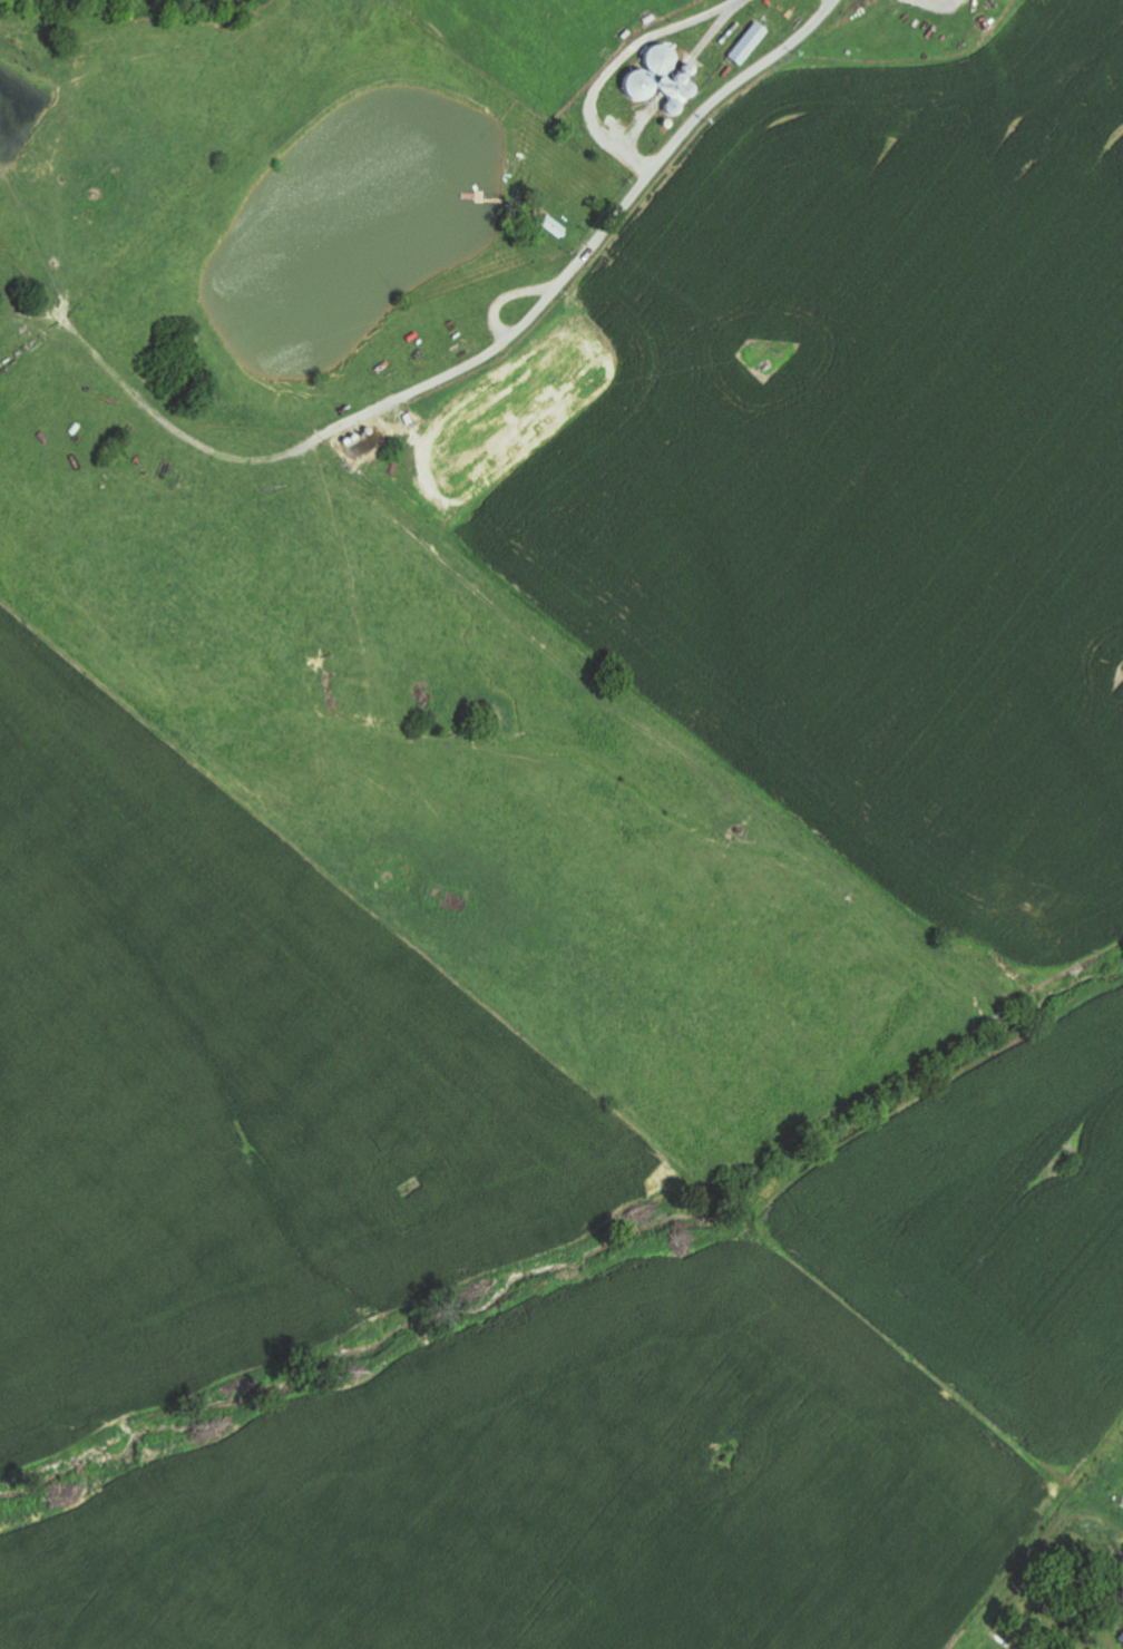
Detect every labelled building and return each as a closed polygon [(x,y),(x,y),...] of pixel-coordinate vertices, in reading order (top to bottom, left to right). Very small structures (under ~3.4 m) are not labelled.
[(737,68),(766,32),(753,22),(724,58),(737,68)] [(638,48),(640,71),(624,72),(625,100),(672,97),(673,105),(686,104),(685,80),(684,80),(683,65),(666,66),(665,46),(638,48)]
